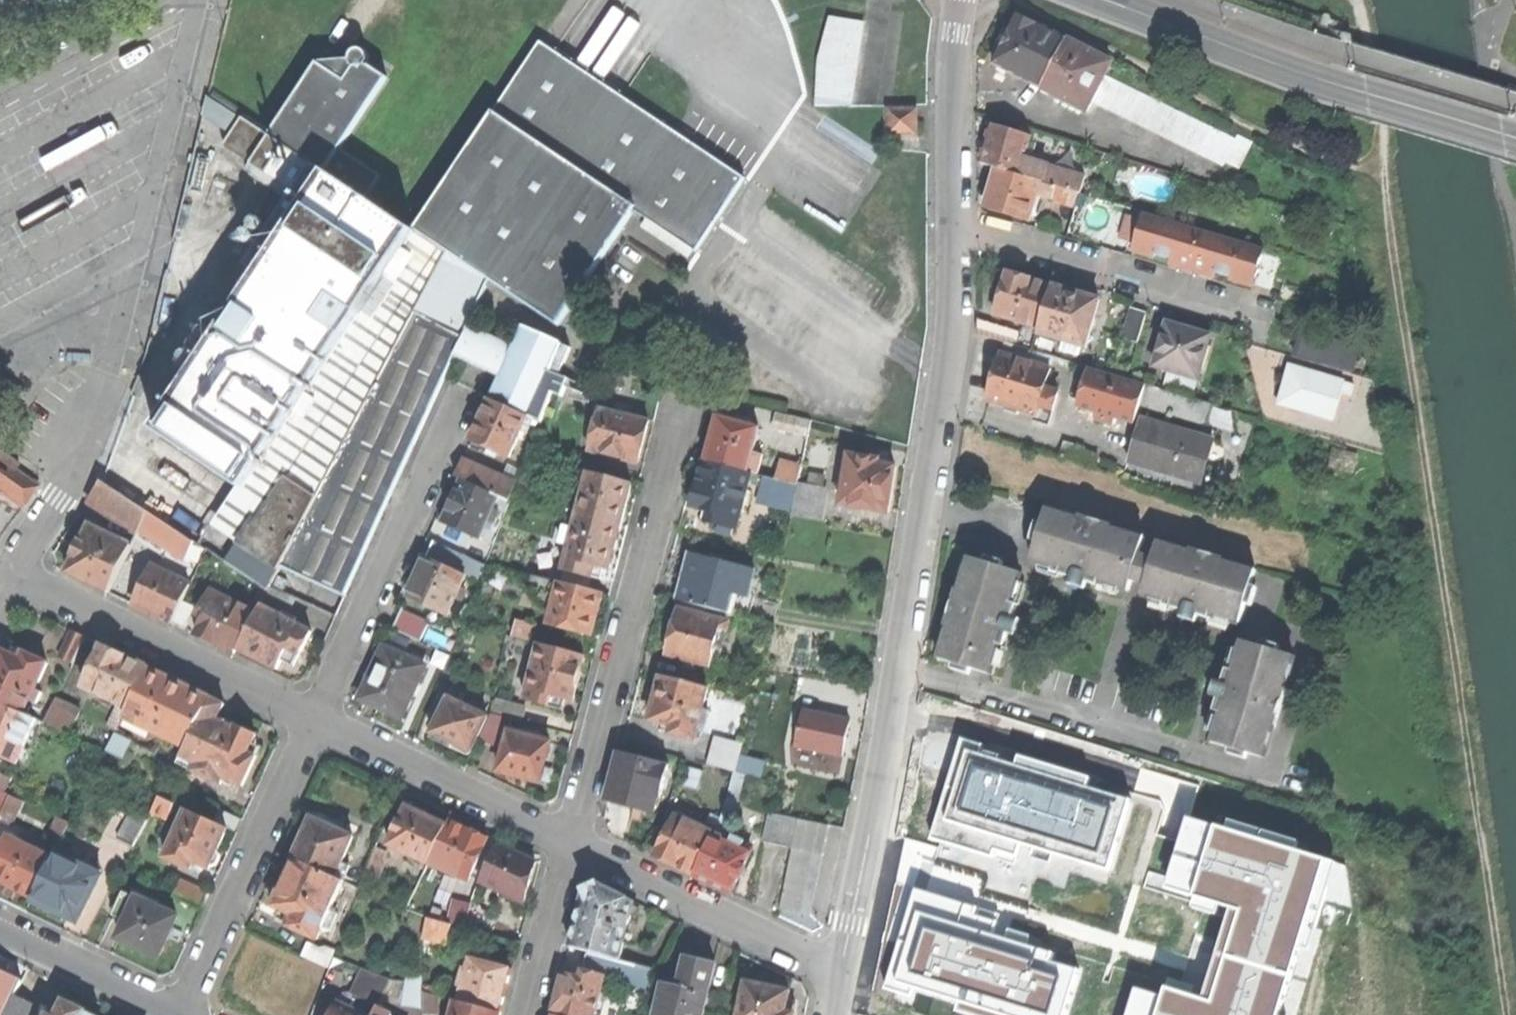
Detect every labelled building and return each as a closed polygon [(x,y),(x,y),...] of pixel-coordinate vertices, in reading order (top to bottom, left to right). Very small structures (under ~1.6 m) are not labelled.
[(1042,88),(1067,40),(1018,15),(1009,32),(1004,29),(999,39),(995,47),(1000,50),(993,64),(1042,88)] [(818,61),(817,105),(851,105),(863,23),(829,17),(818,61)] [(1105,75),(1112,62),(1067,40),(1042,88),(1087,110),(1092,101),(1105,75)] [(448,252),(281,566),(344,596),(456,355),(469,325),(490,279),(558,324),(634,210),(696,251),(744,178),(540,42),(415,230),(448,252)] [(317,62),(270,135),(313,164),(325,172),(326,170),(341,148),(388,76),(368,63),(368,61),(369,60),(369,57),(368,55),(368,53),(366,51),(364,49),(361,48),(358,48),(356,49),(354,50),(352,51),(350,53),(350,54),(349,56),(349,59),(350,62),(351,64),(352,65),(354,67),(345,80),(317,62)] [(1236,140),(1105,75),(1092,101),(1223,165),(1227,156),(1239,163),(1249,144),(1236,139),(1236,140)] [(204,115),(226,131),(236,116),(208,98),(204,115)] [(889,110),(890,135),(917,135),(917,110),(889,110)] [(266,206),(278,215),(313,164),(270,135),(242,117),(223,145),(251,163),(246,170),(276,191),(266,206)] [(1057,187),(1058,187),(1063,171),(1031,161),(1035,148),(1028,146),(1031,137),(992,125),(986,144),(980,164),(997,169),(1038,182),(1057,187)] [(341,148),(326,170),(367,197),(382,174),(341,148)] [(107,225),(75,164),(0,205),(0,276),(2,280),(107,225)] [(366,198),(325,172),(313,164),(278,215),(202,328),(204,329),(202,331),(200,333),(200,335),(200,337),(201,339),(203,341),(205,342),(207,342),(209,342),(211,341),(212,340),(213,338),(213,336),(217,338),(196,369),(190,365),(192,365),(193,365),(195,363),(196,362),(197,360),(197,358),(196,356),(196,355),(194,354),(193,353),(192,353),(189,353),(187,354),(186,356),(185,358),(185,360),(186,361),(186,362),(185,362),(164,395),(174,402),(155,430),(239,486),(410,227),(366,198)] [(992,188),(986,208),(1027,220),(1035,194),(1038,182),(997,169),(992,188)] [(1086,177),(1063,171),(1058,187),(1078,193),(1081,194),(1086,177)] [(1053,199),(1057,187),(1038,182),(1035,194),(1053,199)] [(1053,199),(1075,206),(1078,193),(1058,187),(1057,187),(1053,199)] [(260,218),(261,220),(259,219),(258,219),(256,219),(254,220),(252,222),(251,224),(251,227),(251,229),(252,230),(254,232),(256,233),(259,233),(261,232),(263,231),(264,229),(265,227),(265,225),(264,223),(262,221),(264,221),(265,221),(267,221),(269,220),(270,219),(271,217),(272,215),(271,213),(270,211),(269,210),(267,209),(265,209),(263,209),(262,210),(261,211),(260,213),(259,214),(259,216),(260,218)] [(1230,278),(1253,285),(1264,249),(1144,213),(1133,249),(1155,256),(1156,255),(1165,257),(1177,261),(1176,265),(1208,274),(1209,270),(1220,274),(1230,277),(1230,278)] [(415,230),(410,227),(239,486),(214,525),(241,543),(227,564),(268,591),(271,587),(281,566),(448,252),(415,230)] [(252,232),(250,231),(248,231),(246,232),(245,233),(243,235),(243,237),(243,239),(243,241),(244,242),(245,244),(247,245),(249,245),(251,245),(253,244),(254,243),(256,242),(256,240),(257,238),(256,236),(255,234),(254,233),(252,232)] [(241,246),(239,246),(237,246),(236,247),(235,249),(234,251),(235,253),(236,254),(237,255),(239,256),(241,255),(243,255),(244,253),(244,251),(244,250),(244,248),(242,246),(241,246)] [(1039,328),(1051,286),(1029,279),(1009,273),(996,315),(1023,323),(1039,328)] [(1051,286),(1039,328),(1037,333),(1065,342),(1081,346),(1084,348),(1099,300),(1072,292),(1051,286)] [(1123,337),(1138,342),(1147,314),(1131,309),(1123,337)] [(977,335),(1016,346),(1020,332),(982,321),(977,335)] [(1016,346),(1032,351),(1037,333),(1039,328),(1023,323),(1020,332),(1016,346)] [(1168,323),(1155,366),(1198,379),(1211,336),(1186,329),(1168,323)] [(519,349),(469,325),(456,355),(501,375),(503,372),(553,393),(557,384),(560,376),(571,348),(560,344),(561,343),(529,328),(519,349)] [(1294,358),(1350,374),(1357,349),(1301,333),(1294,358)] [(200,341),(197,341),(195,342),(194,343),(193,345),(192,347),(192,349),(193,351),(194,353),(196,354),(198,355),(200,355),(202,354),(203,353),(205,351),(205,349),(205,347),(205,345),(203,343),(202,342),(200,341)] [(1078,355),(1081,346),(1065,342),(1063,350),(1078,355)] [(994,377),(986,400),(1036,415),(1037,416),(1038,410),(1045,390),(1051,370),(1000,354),(994,377)] [(1134,423),(1146,385),(1089,368),(1077,406),(1098,412),(1096,420),(1112,424),(1115,417),(1134,423)] [(1284,386),(1279,403),(1332,419),(1340,393),(1342,383),(1289,368),(1284,386)] [(541,422),(553,393),(503,372),(501,375),(490,399),(528,417),(534,419),(541,422)] [(560,376),(557,384),(566,388),(569,380),(560,376)] [(1352,386),(1342,383),(1340,393),(1349,396),(1352,386)] [(557,384),(553,393),(562,397),(566,388),(557,384)] [(1215,405),(1147,385),(1141,403),(1210,424),(1215,405)] [(1045,390),(1038,410),(1052,415),(1058,394),(1045,390)] [(519,438),(528,417),(490,399),(482,418),(471,440),(482,444),(497,451),(511,457),(519,438)] [(591,450),(638,462),(643,441),(649,420),(602,408),(591,450)] [(1034,421),(1049,425),(1051,420),(1050,420),(1052,415),(1038,410),(1037,416),(1036,415),(1034,421)] [(707,462),(747,472),(752,453),(758,429),(750,427),(752,419),(728,413),(726,420),(718,418),(713,437),(707,462)] [(776,416),(773,428),(804,435),(807,422),(776,416)] [(534,419),(528,417),(519,438),(525,441),(534,419)] [(1133,458),(1155,464),(1166,429),(1144,422),(1133,458)] [(1154,468),(1202,483),(1214,442),(1166,428),(1166,429),(1155,464),(1154,468)] [(495,457),(497,451),(482,444),(480,450),(495,457)] [(843,491),(841,504),(888,512),(892,487),(896,467),(879,464),(881,452),(867,450),(866,457),(849,454),(843,491)] [(22,508),(37,487),(13,471),(18,464),(0,452),(0,493),(22,508)] [(752,453),(747,472),(750,473),(757,475),(762,455),(752,453)] [(843,491),(849,454),(843,453),(837,490),(843,491)] [(462,480),(481,489),(489,472),(462,460),(455,477),(462,480)] [(698,484),(693,506),(710,511),(707,521),(736,528),(748,480),(750,473),(747,472),(707,462),(704,461),(698,484)] [(777,480),(797,485),(797,484),(801,466),(781,461),(777,480)] [(498,496),(510,502),(517,485),(489,472),(481,489),(498,496)] [(579,514),(621,525),(627,504),(632,484),(588,473),(581,500),(570,497),(566,511),(579,514)] [(792,511),(797,485),(777,480),(757,475),(750,473),(748,480),(753,482),(753,484),(762,486),(758,502),(792,511)] [(140,529),(148,511),(101,480),(88,499),(138,532),(140,529)] [(453,500),(443,522),(479,538),(487,520),(494,523),(499,512),(492,509),(498,496),(481,489),(462,480),(453,500)] [(826,489),(797,484),(797,485),(792,511),(791,516),(820,521),(826,489)] [(504,514),(510,502),(498,496),(492,509),(499,512),(504,514)] [(1037,542),(1032,561),(1061,570),(1060,574),(1098,586),(1099,581),(1129,590),(1132,581),(1144,541),(1144,538),(1113,529),(1114,527),(1097,521),(1079,516),(1079,518),(1047,509),(1043,524),(1037,542)] [(186,560),(194,542),(148,511),(140,529),(166,546),(186,560)] [(592,577),(602,580),(605,569),(609,570),(615,547),(621,525),(579,514),(575,529),(570,547),(564,571),(565,571),(592,578),(592,577)] [(1031,541),(1037,542),(1043,524),(1037,523),(1031,541)] [(76,556),(68,573),(109,593),(132,545),(91,525),(82,543),(80,542),(77,548),(74,555),(76,556)] [(562,544),(570,547),(575,529),(566,527),(562,544)] [(162,553),(166,546),(140,529),(138,532),(137,536),(162,553)] [(1158,545),(1144,541),(1132,581),(1145,585),(1143,594),(1172,603),(1171,607),(1209,619),(1211,614),(1240,623),(1246,604),(1251,586),(1256,571),(1225,561),(1225,559),(1207,554),(1191,549),(1190,551),(1159,542),(1158,545)] [(194,542),(186,560),(198,569),(207,550),(194,542)] [(427,557),(465,575),(478,581),(485,565),(434,542),(427,557)] [(735,595),(747,599),(748,596),(754,571),(690,554),(684,576),(678,600),(730,614),(735,595)] [(986,556),(984,562),(1002,568),(1004,562),(986,556)] [(465,575),(427,557),(417,577),(408,596),(447,614),(465,575)] [(972,669),(990,674),(999,645),(1004,647),(1017,605),(1012,603),(1021,574),(1002,568),(984,562),(968,558),(959,589),(957,588),(951,606),(945,627),(947,628),(938,659),(954,663),(972,669)] [(152,567),(134,605),(151,614),(172,624),(173,622),(182,603),(190,586),(152,567)] [(592,578),(565,571),(562,583),(589,590),(592,578)] [(548,625),(592,636),(597,617),(604,594),(589,590),(562,583),(560,582),(548,625)] [(1257,588),(1251,586),(1246,604),(1252,606),(1257,588)] [(295,599),(271,587),(268,591),(265,598),(288,610),(295,599)] [(205,618),(196,635),(214,644),(235,654),(238,649),(257,614),(211,592),(199,615),(205,618)] [(754,598),(748,596),(747,599),(743,617),(748,619),(754,598)] [(194,609),(182,603),(173,622),(185,628),(194,609)] [(257,614),(238,649),(254,657),(260,660),(263,664),(272,669),(276,668),(277,669),(281,660),(293,667),(311,632),(261,606),(257,614)] [(402,609),(393,629),(420,642),(429,622),(402,609)] [(673,631),(667,653),(711,664),(720,628),(726,629),(728,623),(678,610),(673,631)] [(516,621),(512,637),(531,642),(534,630),(535,626),(516,621)] [(534,630),(531,642),(540,644),(555,648),(558,636),(534,630)] [(59,657),(72,663),(85,637),(72,631),(59,657)] [(1220,713),(1211,742),(1230,748),(1248,753),(1264,758),(1274,726),(1275,727),(1287,689),(1285,688),(1294,657),(1278,652),(1260,647),(1241,641),(1232,671),(1227,670),(1215,711),(1220,713)] [(1262,641),(1260,647),(1278,652),(1280,646),(1268,643),(1262,641)] [(540,644),(525,700),(549,706),(552,696),(565,699),(573,701),(578,682),(585,656),(555,648),(540,644)] [(103,645),(83,686),(128,708),(148,667),(123,655),(103,645)] [(385,648),(362,699),(374,704),(383,708),(382,710),(398,717),(399,716),(402,717),(411,695),(413,695),(418,684),(417,683),(424,666),(385,648)] [(27,715),(33,701),(36,703),(41,693),(35,690),(47,664),(13,649),(11,654),(2,650),(0,654),(0,703),(27,715)] [(970,675),(972,669),(954,663),(952,669),(970,675)] [(178,682),(148,667),(128,708),(124,717),(186,747),(210,698),(178,682)] [(655,699),(649,720),(672,726),(670,734),(694,740),(697,727),(702,709),(708,688),(661,676),(655,699)] [(552,696),(549,706),(563,710),(565,699),(552,696)] [(224,705),(210,698),(186,747),(178,763),(221,784),(224,776),(242,785),(257,756),(248,752),(256,734),(237,725),(236,726),(234,725),(218,717),(224,705)] [(55,699),(44,723),(69,734),(80,710),(55,699)] [(449,699),(431,737),(441,742),(450,747),(452,742),(471,751),(487,718),(449,699)] [(496,700),(493,715),(513,720),(520,722),(523,707),(496,700)] [(16,763),(36,719),(27,715),(0,703),(0,756),(16,763)] [(709,711),(702,709),(697,727),(704,729),(709,711)] [(846,740),(851,721),(804,711),(796,746),(843,756),(846,740)] [(499,771),(540,782),(546,761),(551,743),(509,732),(513,720),(493,715),(492,714),(478,742),(505,749),(499,771)] [(121,735),(116,733),(107,750),(122,757),(131,740),(121,735)] [(715,752),(740,758),(741,755),(743,743),(719,737),(715,752)] [(979,744),(960,738),(929,839),(990,857),(993,849),(1014,856),(1019,841),(1025,843),(1032,845),(1029,857),(1048,863),(1052,852),(1104,868),(1125,799),(1084,786),(1087,777),(1017,756),(1014,766),(976,754),(979,744)] [(1246,759),(1248,753),(1230,748),(1228,754),(1246,759)] [(715,752),(712,766),(737,773),(740,760),(740,758),(715,752)] [(620,753),(607,801),(631,808),(656,814),(668,765),(620,753)] [(765,762),(741,755),(740,758),(740,760),(760,765),(756,778),(761,779),(765,762)] [(760,765),(740,760),(737,773),(756,778),(760,765)] [(4,791),(10,777),(0,773),(0,789),(4,791)] [(9,795),(0,791),(0,811),(1,812),(9,795)] [(723,815),(714,833),(727,839),(729,834),(730,835),(733,825),(741,794),(729,791),(723,815)] [(23,801),(9,795),(1,812),(0,814),(0,817),(12,823),(23,801)] [(152,813),(167,820),(174,804),(159,797),(152,813)] [(907,797),(905,829),(931,831),(934,799),(907,797)] [(389,846),(428,864),(429,861),(446,825),(431,818),(424,814),(425,813),(425,811),(424,810),(415,806),(413,807),(412,809),(407,807),(401,821),(399,820),(394,831),(396,832),(389,846)] [(217,808),(211,821),(228,828),(235,832),(241,819),(217,808)] [(187,810),(165,857),(190,869),(194,861),(210,868),(211,866),(212,867),(216,865),(221,856),(219,852),(218,851),(222,841),(228,828),(211,821),(187,810)] [(118,839),(134,846),(147,820),(132,812),(118,839)] [(763,842),(793,848),(799,819),(769,813),(763,842)] [(675,816),(656,857),(674,866),(694,875),(714,835),(675,816)] [(50,834),(62,840),(70,823),(59,817),(50,834)] [(1133,987),(1124,1014),(1273,1014),(1295,944),(1305,948),(1332,862),(1295,850),(1298,840),(1227,818),(1224,828),(1185,817),(1182,828),(1164,886),(1192,894),(1188,907),(1213,914),(1217,902),(1227,905),(1207,970),(1199,997),(1162,986),(1159,995),(1133,987)] [(352,837),(312,818),(311,821),(308,820),(300,835),(303,837),(299,845),(293,858),(334,877),(352,837)] [(781,908),(810,914),(829,825),(799,819),(793,848),(781,908)] [(446,825),(429,861),(467,880),(486,839),(466,829),(449,821),(446,825)] [(714,833),(714,835),(694,875),(712,884),(731,893),(739,878),(740,878),(742,878),(746,869),(746,868),(743,866),(751,850),(746,848),(748,843),(730,835),(729,834),(727,839),(714,833)] [(52,858),(7,836),(0,850),(0,882),(9,886),(32,898),(52,858)] [(497,845),(480,881),(502,891),(521,900),(525,902),(535,863),(512,852),(497,845)] [(375,849),(365,873),(379,879),(384,866),(381,865),(386,853),(375,849)] [(54,854),(52,858),(32,898),(48,905),(48,906),(50,907),(49,909),(52,913),(57,915),(62,917),(66,917),(67,916),(69,917),(70,916),(77,920),(99,876),(54,854)] [(329,911),(343,881),(334,877),(293,858),(287,872),(281,884),(280,883),(275,886),(271,896),(273,901),(271,906),(280,910),(292,915),(288,924),(287,925),(316,939),(321,927),(329,911)] [(174,897),(202,910),(209,894),(181,881),(174,897)] [(617,959),(620,960),(635,902),(615,893),(596,884),(584,889),(569,947),(588,952),(617,959)] [(913,887),(882,988),(909,996),(912,986),(958,1000),(955,1010),(973,1014),(1059,1014),(1073,970),(1046,961),(1049,951),(1026,945),(1030,933),(1006,926),(1003,936),(998,934),(993,932),(998,913),(913,887)] [(119,937),(159,956),(168,936),(177,917),(123,891),(112,915),(126,922),(119,937)] [(518,904),(521,900),(502,891),(500,896),(518,904)] [(451,924),(464,928),(471,905),(453,900),(447,924),(451,924)] [(292,915),(280,910),(276,918),(288,924),(292,915)] [(338,914),(329,911),(321,927),(330,932),(338,914)] [(446,944),(451,924),(447,924),(427,918),(422,938),(446,944)] [(309,944),(303,956),(329,968),(335,951),(326,947),(320,949),(309,944)] [(584,965),(613,973),(617,959),(588,952),(584,965)] [(657,1014),(702,1014),(715,964),(701,960),(687,957),(679,988),(664,984),(657,1014)] [(460,1002),(501,1012),(506,992),(512,970),(470,959),(468,969),(465,969),(460,986),(463,987),(460,1002)] [(659,970),(620,960),(617,959),(613,973),(612,979),(651,990),(659,970)] [(363,1014),(374,1014),(377,1008),(380,1002),(391,979),(363,968),(351,994),(359,998),(353,1011),(363,1014)] [(555,1014),(595,1014),(605,976),(583,970),(581,977),(563,973),(557,993),(552,1014),(555,1014)] [(15,995),(21,982),(0,972),(0,1014),(5,1014),(15,995)] [(423,977),(409,975),(408,983),(405,1004),(423,1007),(423,992),(423,977)] [(405,1004),(408,983),(391,979),(380,1002),(405,1004)] [(787,1002),(790,991),(766,986),(745,982),(738,1014),(785,1014),(787,1002)] [(423,992),(423,1007),(423,1014),(438,1014),(438,996),(423,992)] [(15,995),(5,1014),(28,1014),(33,1004),(15,995)] [(85,1013),(86,1011),(77,1006),(65,1001),(59,1014),(90,1014),(85,1013)] [(501,1012),(460,1002),(456,1001),(452,1014),(500,1014),(501,1012)] [(353,1011),(336,1002),(330,1014),(363,1014),(353,1011)] [(785,1014),(793,1014),(796,1004),(787,1002),(785,1014)]
